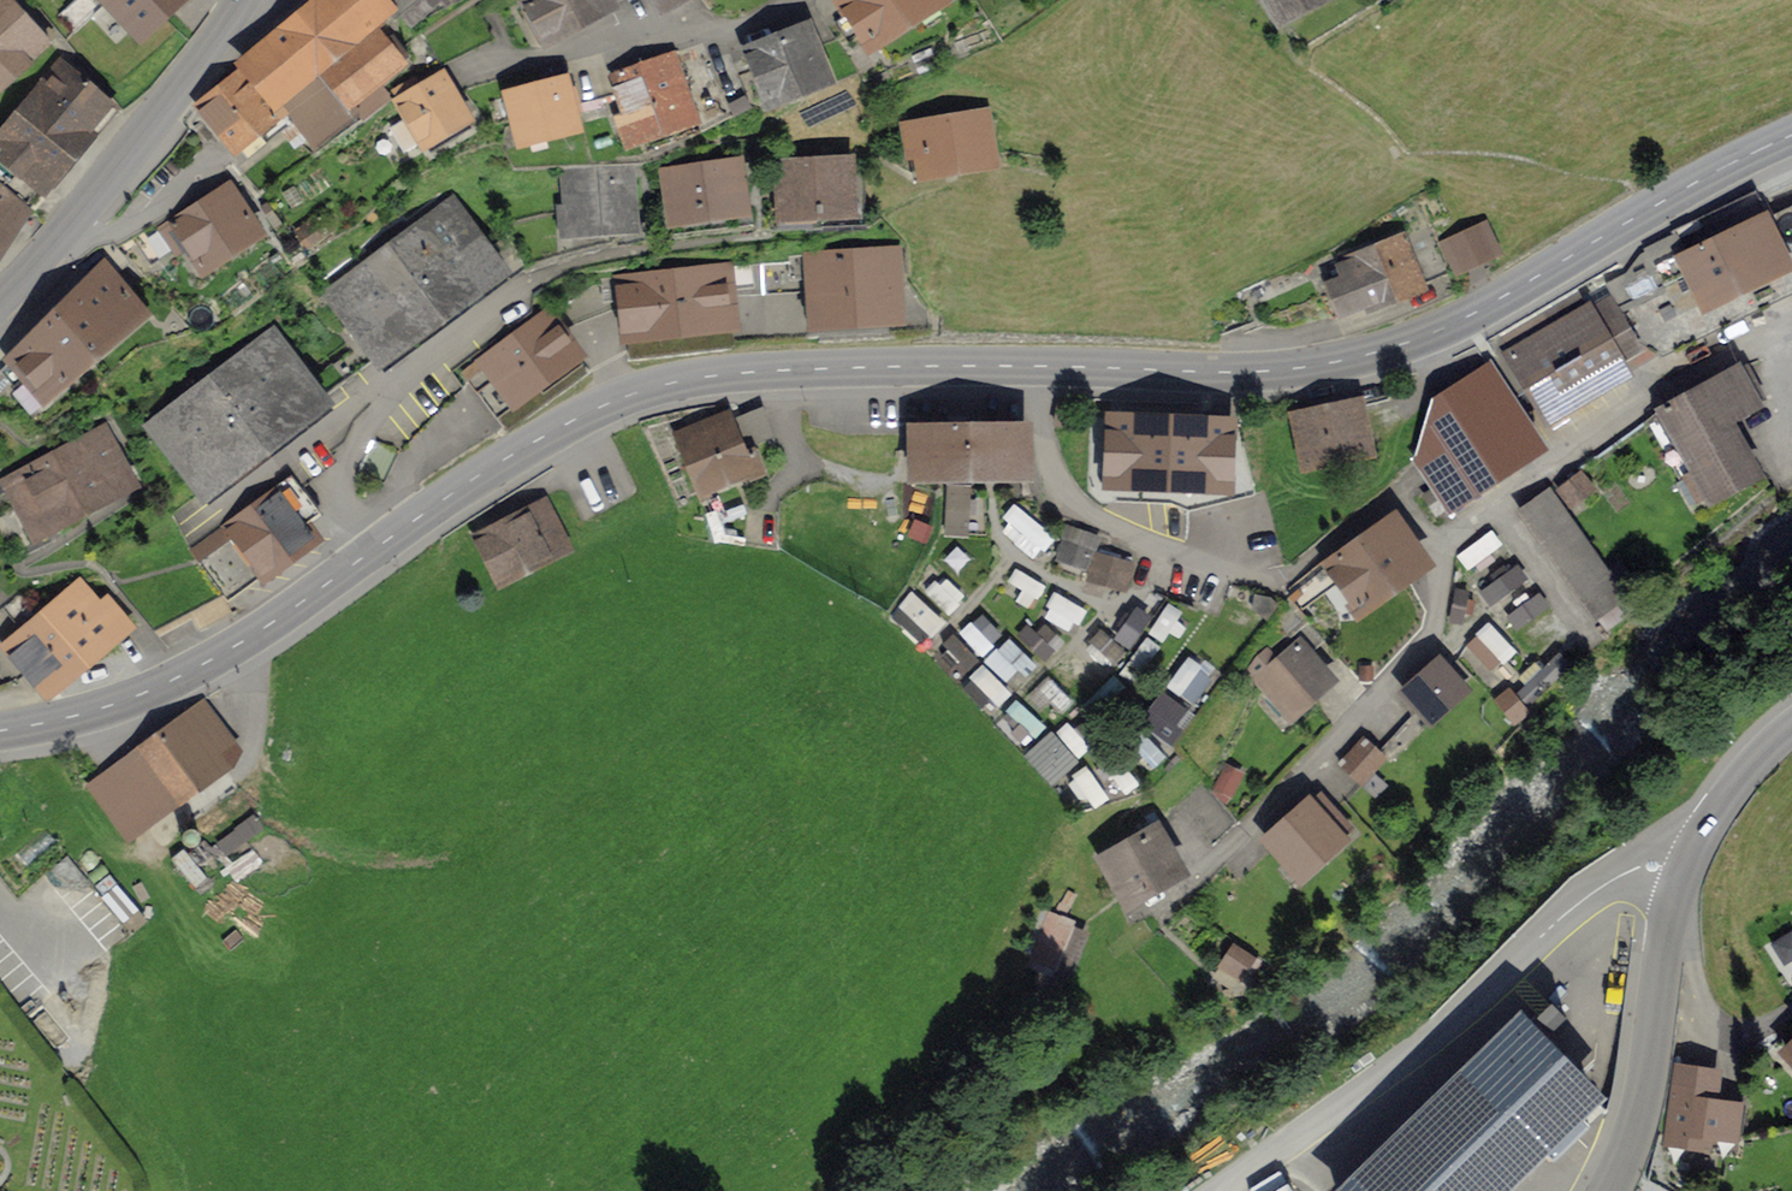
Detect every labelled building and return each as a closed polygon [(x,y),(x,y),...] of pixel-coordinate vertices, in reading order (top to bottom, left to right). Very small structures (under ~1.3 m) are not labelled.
[(155,38),(194,0),(119,0),(155,38)] [(377,0),(324,0),(241,67),(248,74),(273,109),(321,69),(378,25),(389,15),(377,0)] [(427,26),(472,0),(402,0),(427,26)] [(619,0),(526,0),(546,39),(620,2),(619,0)] [(956,0),(836,0),(825,6),(857,68),(963,13),(956,0)] [(1268,25),(1330,0),(1258,0),(1268,25)] [(2,6),(0,8),(0,89),(42,55),(2,6)] [(378,25),(321,69),(349,107),(407,63),(378,25)] [(833,90),(816,30),(729,55),(747,116),(833,90)] [(50,63),(0,126),(0,186),(40,218),(120,118),(50,63)] [(700,139),(680,70),(608,91),(628,160),(700,139)] [(248,74),(198,109),(229,153),(280,118),(273,109),(248,74)] [(444,76),(390,100),(419,162),(472,138),(444,76)] [(565,86),(502,101),(515,152),(577,137),(565,86)] [(981,113),(893,134),(908,200),(996,180),(981,113)] [(861,164),(767,167),(769,237),(863,234),(861,164)] [(744,168),(655,176),(660,234),(749,226),(744,168)] [(629,175),(557,177),(559,242),(631,241),(629,175)] [(40,218),(0,189),(0,272),(40,218)] [(251,244),(224,192),(153,228),(180,280),(251,244)] [(1666,263),(1700,336),(1791,293),(1791,205),(1666,263)] [(504,295),(452,213),(321,294),(373,377),(504,295)] [(324,217),(300,235),(311,251),(335,233),(324,217)] [(1499,255),(1487,226),(1445,244),(1457,273),(1499,255)] [(1415,295),(1397,244),(1318,271),(1335,322),(1415,295)] [(892,252),(801,253),(803,339),(893,337),(892,252)] [(740,265),(617,280),(626,352),(749,337),(740,265)] [(97,270),(0,359),(0,372),(44,420),(148,325),(97,270)] [(1610,302),(1500,358),(1536,429),(1647,373),(1610,302)] [(580,373),(547,316),(466,363),(498,420),(580,373)] [(317,397),(261,333),(142,436),(198,501),(317,397)] [(409,402),(377,435),(407,456),(466,400),(445,367),(409,402)] [(1443,402),(1421,462),(1456,511),(1545,455),(1494,372),(1462,391),(1443,402)] [(1734,385),(1657,416),(1696,510),(1773,479),(1734,385)] [(1362,407),(1302,418),(1311,467),(1371,456),(1362,407)] [(732,417),(672,443),(696,501),(756,475),(732,417)] [(1172,418),(1114,434),(1131,496),(1211,474),(1197,425),(1175,431),(1172,418)] [(0,481),(0,512),(19,546),(139,480),(107,422),(0,481)] [(1025,433),(915,433),(915,480),(1025,480),(1025,433)] [(1583,468),(1558,487),(1573,508),(1599,488),(1583,468)] [(332,541),(290,481),(224,528),(267,587),(332,541)] [(948,485),(947,534),(973,534),(974,485),(948,485)] [(1549,487),(1521,506),(1600,617),(1628,597),(1549,487)] [(473,536),(465,539),(486,588),(570,553),(549,504),(473,536)] [(1004,523),(1036,556),(1053,540),(1021,507),(1004,523)] [(1419,572),(1388,525),(1305,580),(1337,627),(1419,572)] [(199,556),(229,541),(224,529),(194,544),(199,556)] [(1134,567),(1098,558),(1092,584),(1128,592),(1134,567)] [(1494,605),(1530,578),(1519,563),(1483,590),(1494,605)] [(79,581),(42,616),(84,662),(122,627),(79,581)] [(1507,613),(1517,629),(1552,607),(1542,591),(1507,613)] [(1114,640),(1105,633),(1094,647),(1118,665),(1153,618),(1138,607),(1114,640)] [(47,696),(84,662),(42,616),(5,651),(47,696)] [(1035,619),(1020,635),(1046,660),(1061,643),(1035,619)] [(1467,643),(1494,672),(1518,649),(1490,621),(1467,643)] [(972,622),(961,634),(985,655),(996,643),(972,622)] [(987,663),(1008,683),(1032,658),(1010,638),(987,663)] [(1188,654),(1169,689),(1199,706),(1219,671),(1188,654)] [(1321,693),(1291,657),(1248,692),(1278,728),(1321,693)] [(983,664),(972,677),(1001,703),(1012,691),(983,664)] [(1460,697),(1430,668),(1399,700),(1430,729),(1460,697)] [(1161,688),(1142,722),(1174,739),(1193,706),(1161,688)] [(204,704),(159,736),(199,791),(244,758),(204,704)] [(1064,722),(1029,756),(1053,781),(1089,748),(1064,722)] [(132,839),(199,791),(159,736),(92,784),(132,839)] [(1368,741),(1344,765),(1363,784),(1387,761),(1368,741)] [(1286,802),(1249,847),(1301,890),(1338,844),(1286,802)] [(228,850),(262,830),(255,819),(221,839),(228,850)] [(1179,880),(1157,832),(1089,864),(1111,912),(1179,880)] [(1086,926),(1048,914),(1032,964),(1070,977),(1086,926)] [(1219,967),(1243,981),(1259,956),(1235,941),(1219,967)] [(1617,979),(1598,959),(1469,1082),(1546,1161),(1607,1102),(1550,1043),(1617,979)] [(1718,1090),(1678,1086),(1672,1144),(1711,1149),(1718,1090)] [(1782,1108),(1744,1106),(1742,1139),(1780,1141),(1782,1108)] [(1315,1190),(1352,1190),(1448,1125),(1436,1108),(1315,1190)] [(1396,1190),(1430,1190),(1432,1190),(1421,1173),(1396,1190)]
